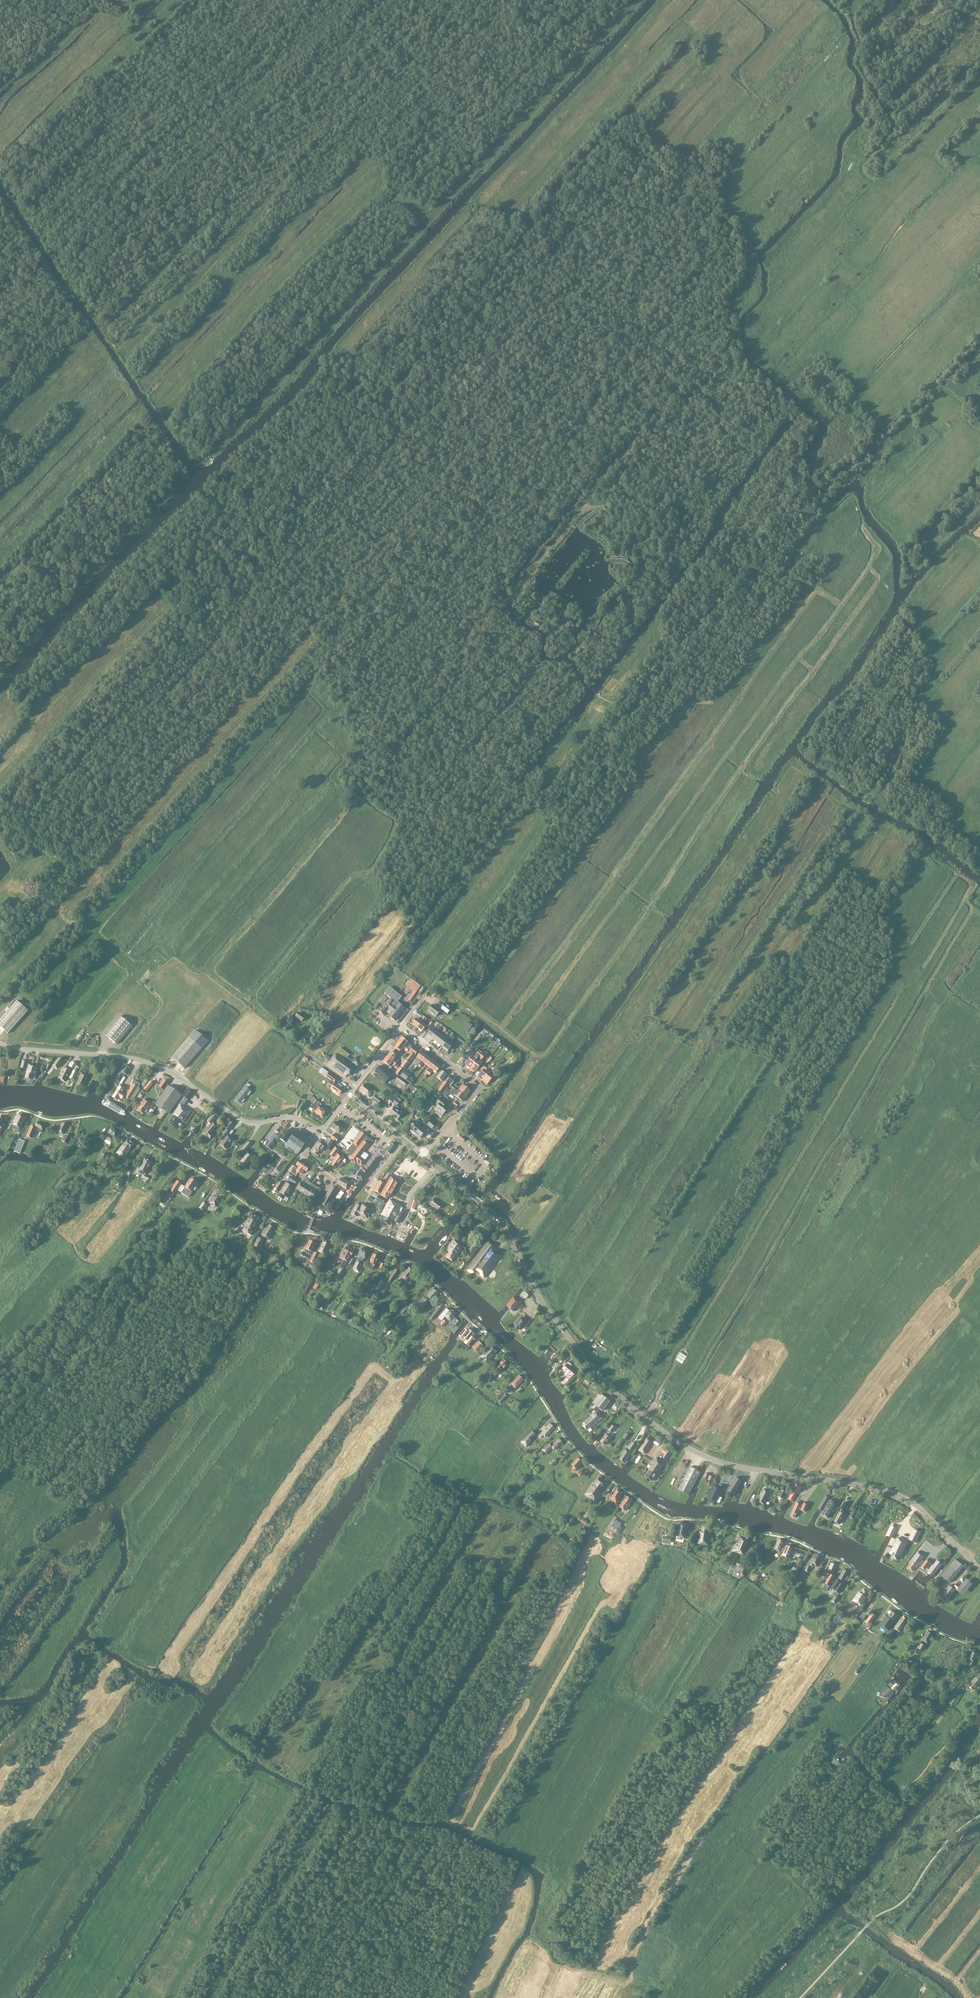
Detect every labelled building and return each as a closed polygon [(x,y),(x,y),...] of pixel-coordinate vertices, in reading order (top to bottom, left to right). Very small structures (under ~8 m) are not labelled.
[(384,994),(391,999),(380,1013),(383,1016),(388,1010),(392,1012),(388,1017),(394,1021),(404,1008),(397,1003),(401,997),(389,988),(384,994)] [(0,1020),(0,1026),(8,1034),(28,1011),(17,1001),(0,1020)] [(432,1005),(428,1011),(436,1017),(440,1012),(446,1016),(453,1006),(446,1001),(445,1004),(444,1003),(439,1010),(432,1005)] [(295,1017),(301,1022),(304,1018),(298,1013),(295,1017)] [(120,1017),(105,1035),(117,1045),(132,1026),(120,1017)] [(421,1023),(417,1028),(422,1032),(426,1027),(423,1024),(427,1019),(425,1017),(423,1020),(421,1023)] [(412,1024),(417,1028),(421,1023),(416,1019),(412,1024)] [(433,1028),(431,1029),(427,1035),(432,1039),(437,1033),(434,1031),(435,1029),(433,1028)] [(195,1030),(171,1057),(184,1068),(208,1041),(195,1030)] [(432,1039),(437,1043),(443,1035),(441,1034),(440,1036),(437,1033),(432,1039)] [(437,1043),(442,1047),(447,1041),(444,1039),(445,1037),(443,1035),(437,1043)] [(447,1041),(442,1047),(448,1051),(450,1048),(453,1050),(457,1045),(452,1041),(454,1038),(451,1035),(447,1041)] [(408,1050),(411,1053),(414,1055),(418,1051),(412,1046),(412,1047),(409,1044),(407,1047),(405,1045),(407,1042),(401,1038),(398,1043),(408,1051),(408,1050)] [(394,1047),(400,1052),(402,1049),(407,1052),(408,1051),(398,1043),(394,1047)] [(327,1065),(345,1078),(347,1075),(349,1076),(355,1069),(354,1068),(356,1066),(357,1067),(361,1062),(355,1057),(352,1062),(347,1059),(349,1055),(340,1048),(337,1053),(336,1055),(335,1054),(327,1065)] [(465,1065),(470,1069),(482,1053),(479,1050),(475,1055),(476,1056),(473,1060),(471,1057),(465,1065)] [(390,1052),(387,1057),(396,1064),(398,1061),(397,1059),(395,1061),(394,1060),(396,1057),(390,1052)] [(411,1053),(410,1052),(405,1059),(410,1063),(414,1056),(414,1055),(411,1053)] [(415,1065),(417,1067),(425,1056),(420,1052),(416,1058),(419,1060),(415,1065)] [(478,1063),(480,1060),(481,1060),(481,1059),(485,1056),(485,1055),(482,1053),(470,1069),(475,1072),(480,1065),(478,1063)] [(420,1068),(422,1065),(420,1063),(422,1061),(423,1063),(426,1065),(430,1060),(425,1056),(417,1067),(420,1068)] [(394,1067),(394,1066),(395,1067),(397,1065),(396,1064),(387,1057),(383,1062),(389,1067),(391,1064),(394,1067)] [(63,1061),(59,1058),(54,1066),(58,1068),(63,1061)] [(28,1069),(26,1073),(25,1078),(32,1080),(34,1075),(36,1076),(38,1067),(29,1064),(29,1065),(26,1065),(27,1061),(23,1060),(21,1068),(25,1069),(25,1068),(28,1069)] [(409,1064),(405,1060),(400,1066),(405,1070),(409,1064)] [(426,1065),(431,1069),(435,1064),(430,1060),(426,1065)] [(69,1067),(73,1070),(70,1075),(75,1078),(78,1073),(77,1072),(80,1068),(76,1066),(77,1065),(72,1062),(69,1067)] [(118,1086),(125,1074),(126,1075),(130,1069),(122,1064),(119,1070),(111,1082),(118,1086)] [(440,1068),(435,1064),(431,1069),(428,1074),(429,1075),(433,1070),(436,1073),(440,1068)] [(375,1072),(379,1075),(377,1077),(385,1083),(391,1075),(379,1066),(375,1072)] [(69,1075),(71,1072),(63,1068),(61,1071),(62,1072),(58,1079),(64,1082),(68,1075),(69,1075)] [(333,1083),(336,1079),(328,1073),(322,1068),(321,1068),(318,1072),(325,1077),(330,1081),(328,1083),(332,1086),(330,1089),(338,1095),(342,1090),(334,1084),(333,1083)] [(395,1074),(399,1077),(403,1071),(400,1068),(395,1074)] [(477,1077),(482,1081),(490,1071),(488,1069),(486,1072),(483,1070),(477,1077)] [(400,1076),(406,1080),(409,1075),(404,1071),(400,1076)] [(441,1071),(436,1077),(442,1082),(447,1075),(441,1071)] [(482,1081),(487,1085),(493,1078),(490,1075),(492,1072),(490,1071),(482,1081)] [(85,1082),(88,1076),(81,1074),(79,1078),(79,1079),(77,1085),(82,1087),(85,1081),(85,1082)] [(453,1078),(450,1075),(446,1081),(451,1085),(456,1079),(454,1077),(453,1078)] [(394,1081),(402,1087),(405,1090),(409,1085),(407,1083),(398,1076),(394,1081)] [(143,1089),(148,1082),(143,1078),(137,1085),(143,1089)] [(132,1102),(140,1089),(134,1085),(137,1082),(133,1079),(130,1083),(133,1084),(125,1097),(132,1102)] [(162,1093),(163,1091),(169,1083),(164,1079),(157,1089),(162,1093)] [(153,1084),(150,1081),(144,1089),(146,1091),(153,1084)] [(443,1094),(446,1096),(448,1093),(447,1092),(447,1090),(448,1088),(447,1088),(449,1085),(445,1082),(438,1091),(443,1094)] [(364,1084),(360,1089),(363,1092),(369,1097),(373,1092),(364,1084)] [(463,1085),(458,1092),(462,1095),(467,1088),(463,1085)] [(112,1098),(117,1101),(119,1098),(122,1099),(124,1095),(122,1094),(125,1089),(120,1086),(112,1098)] [(155,1104),(169,1114),(182,1096),(168,1086),(155,1104)] [(234,1100),(240,1104),(250,1091),(245,1087),(234,1100)] [(471,1092),(467,1088),(462,1095),(466,1098),(471,1092)] [(186,1090),(182,1096),(187,1100),(192,1094),(186,1090)] [(454,1093),(452,1094),(462,1102),(466,1098),(462,1095),(458,1092),(455,1094),(454,1093)] [(382,1099),(376,1094),(372,1100),(378,1105),(382,1099)] [(445,1100),(441,1097),(436,1103),(438,1105),(435,1108),(443,1115),(447,1109),(444,1106),(446,1103),(444,1101),(445,1100)] [(144,1099),(137,1110),(143,1114),(145,1112),(146,1113),(152,1104),(144,1099)] [(314,1103),(310,1108),(313,1110),(315,1112),(321,1117),(325,1112),(320,1108),(322,1104),(315,1100),(313,1103),(314,1103)] [(174,1116),(170,1122),(175,1126),(180,1120),(184,1122),(191,1112),(180,1105),(173,1115),(174,1116)] [(394,1108),(389,1114),(397,1120),(402,1115),(394,1108)] [(25,1117),(18,1113),(13,1124),(13,1125),(12,1128),(18,1131),(19,1127),(20,1128),(25,1117)] [(217,1126),(213,1122),(218,1116),(214,1113),(207,1122),(211,1124),(203,1134),(207,1137),(209,1140),(213,1135),(211,1133),(217,1126)] [(411,1131),(415,1135),(421,1128),(418,1126),(421,1123),(416,1119),(413,1124),(415,1126),(411,1131)] [(230,1121),(228,1124),(225,1128),(229,1132),(234,1124),(230,1121)] [(435,1125),(430,1121),(427,1125),(431,1129),(435,1125)] [(331,1128),(339,1134),(343,1128),(336,1122),(331,1128)] [(31,1127),(27,1136),(31,1138),(35,1130),(41,1133),(44,1126),(37,1123),(35,1129),(31,1127)] [(62,1123),(57,1132),(63,1135),(67,1126),(62,1123)] [(423,1130),(421,1128),(415,1135),(420,1138),(426,1132),(428,1133),(430,1131),(425,1127),(423,1130)] [(111,1143),(117,1133),(111,1129),(105,1139),(111,1143)] [(286,1130),(280,1139),(286,1144),(284,1147),(287,1149),(288,1147),(298,1154),(304,1145),(307,1141),(295,1132),(293,1135),(286,1130)] [(351,1156),(349,1159),(355,1164),(356,1162),(361,1166),(365,1161),(360,1157),(369,1145),(363,1141),(366,1136),(361,1133),(346,1152),(351,1156)] [(66,1134),(65,1137),(63,1136),(62,1138),(64,1138),(62,1142),(67,1145),(72,1137),(66,1134)] [(330,1139),(336,1143),(338,1144),(340,1141),(339,1139),(333,1135),(330,1139)] [(233,1140),(227,1136),(220,1145),(225,1150),(233,1140)] [(19,1139),(14,1151),(20,1154),(25,1142),(19,1139)] [(127,1140),(117,1153),(124,1159),(128,1155),(127,1154),(134,1145),(127,1140)] [(271,1151),(277,1144),(272,1141),(267,1147),(268,1147),(271,1151)] [(330,1151),(336,1144),(331,1141),(326,1148),(330,1151)] [(398,1145),(393,1141),(385,1151),(390,1156),(398,1145)] [(251,1145),(248,1142),(239,1152),(243,1155),(251,1145)] [(326,1147),(318,1142),(311,1152),(317,1156),(320,1151),(322,1153),(326,1147)] [(330,1165),(335,1169),(338,1165),(339,1165),(343,1159),(337,1154),(339,1150),(335,1147),(330,1155),(333,1158),(334,1157),(335,1158),(330,1165)] [(242,1160),(239,1164),(244,1167),(248,1161),(249,1162),(254,1156),(248,1151),(242,1159),(242,1160)] [(96,1161),(99,1164),(97,1165),(100,1168),(101,1166),(107,1157),(103,1154),(96,1161)] [(138,1172),(144,1175),(143,1178),(142,1181),(146,1183),(147,1180),(149,1177),(145,1176),(152,1163),(144,1159),(138,1172)] [(280,1159),(276,1167),(281,1169),(285,1162),(280,1159)] [(295,1170),(299,1173),(304,1165),(299,1161),(296,1165),(299,1167),(299,1168),(297,1167),(295,1170)] [(309,1168),(304,1165),(299,1173),(302,1175),(304,1172),(302,1171),(303,1170),(306,1172),(309,1168)] [(290,1176),(288,1180),(295,1185),(297,1181),(290,1176)] [(379,1181),(374,1191),(380,1194),(380,1195),(386,1199),(388,1195),(391,1196),(394,1190),(396,1191),(397,1190),(398,1190),(402,1184),(389,1177),(385,1185),(379,1181)] [(120,1188),(124,1180),(119,1178),(115,1185),(120,1188)] [(295,1189),(296,1190),(315,1201),(321,1189),(313,1184),(311,1187),(308,1186),(309,1184),(308,1184),(309,1183),(310,1184),(311,1181),(307,1179),(303,1185),(300,1182),(295,1189)] [(337,1185),(341,1187),(340,1188),(340,1189),(344,1191),(345,1191),(345,1190),(346,1190),(349,1185),(351,1186),(353,1182),(348,1179),(346,1182),(341,1179),(337,1185)] [(192,1193),(191,1192),(197,1184),(191,1180),(187,1185),(186,1185),(185,1187),(181,1185),(181,1184),(177,1182),(170,1192),(175,1194),(177,1190),(189,1198),(192,1193)] [(279,1182),(274,1189),(278,1192),(282,1185),(279,1182)] [(280,1193),(278,1197),(282,1200),(285,1196),(287,1197),(293,1187),(286,1183),(280,1193)] [(337,1191),(331,1187),(321,1204),(327,1208),(337,1191)] [(165,1200),(170,1202),(173,1194),(168,1192),(165,1200)] [(214,1196),(209,1203),(216,1208),(220,1201),(219,1200),(222,1196),(218,1193),(215,1197),(214,1196)] [(375,1200),(383,1204),(385,1199),(378,1195),(375,1200)] [(442,1205),(434,1199),(430,1205),(433,1208),(434,1207),(438,1210),(442,1205)] [(381,1218),(383,1219),(381,1222),(388,1227),(389,1226),(391,1228),(393,1224),(392,1223),(393,1222),(394,1222),(395,1222),(394,1223),(399,1225),(405,1214),(401,1212),(400,1213),(399,1212),(402,1207),(389,1200),(381,1216),(382,1216),(381,1218)] [(199,1208),(203,1212),(208,1205),(203,1202),(199,1208)] [(357,1204),(352,1214),(358,1217),(359,1214),(367,1218),(372,1209),(363,1204),(362,1206),(357,1204)] [(249,1219),(242,1232),(251,1236),(258,1223),(257,1223),(260,1217),(252,1213),(249,1219)] [(487,1222),(478,1214),(476,1215),(474,1216),(474,1217),(470,1214),(466,1219),(474,1226),(476,1223),(474,1221),(475,1219),(483,1226),(485,1228),(489,1224),(487,1222)] [(429,1218),(426,1221),(432,1227),(435,1224),(429,1218)] [(259,1238),(254,1245),(258,1248),(265,1237),(269,1240),(273,1234),(272,1233),(275,1228),(270,1225),(267,1228),(266,1228),(262,1235),(262,1236),(261,1239),(259,1238)] [(522,1235),(528,1232),(526,1226),(520,1229),(522,1235)] [(424,1235),(429,1239),(433,1233),(428,1230),(424,1235)] [(306,1249),(307,1250),(306,1253),(310,1255),(311,1252),(315,1244),(310,1241),(306,1249)] [(463,1247),(453,1241),(446,1251),(448,1253),(445,1258),(451,1262),(455,1257),(456,1258),(463,1247)] [(329,1245),(324,1242),(319,1252),(324,1255),(329,1245)] [(488,1242),(467,1271),(471,1274),(473,1274),(476,1270),(479,1273),(480,1276),(483,1279),(500,1256),(496,1253),(493,1253),(490,1251),(493,1248),(492,1245),(488,1242)] [(138,1259),(146,1249),(142,1246),(133,1256),(138,1259)] [(346,1247),(343,1253),(342,1252),(339,1258),(342,1260),(339,1265),(343,1267),(347,1262),(348,1262),(354,1251),(346,1247)] [(356,1262),(353,1269),(359,1272),(362,1265),(361,1264),(363,1260),(364,1260),(368,1252),(361,1249),(357,1257),(359,1258),(357,1262),(356,1262)] [(314,1264),(319,1255),(314,1252),(309,1262),(314,1264)] [(302,1253),(299,1257),(300,1257),(303,1259),(302,1261),(301,1264),(306,1266),(306,1265),(310,1258),(302,1253)] [(368,1262),(370,1263),(368,1267),(372,1269),(374,1265),(379,1256),(373,1253),(368,1262)] [(339,1267),(334,1276),(334,1277),(339,1280),(345,1271),(339,1267)] [(410,1277),(413,1271),(408,1267),(404,1273),(399,1279),(406,1284),(411,1277),(410,1277)] [(385,1283),(386,1283),(390,1285),(399,1272),(398,1271),(394,1270),(393,1271),(385,1283)] [(371,1295),(376,1289),(379,1291),(385,1283),(381,1280),(376,1286),(374,1284),(371,1288),(370,1288),(367,1291),(371,1295)] [(385,1284),(380,1291),(384,1294),(388,1286),(385,1284)] [(433,1289),(419,1304),(423,1307),(430,1300),(431,1301),(438,1294),(433,1289)] [(506,1306),(508,1308),(516,1298),(514,1297),(506,1306)] [(518,1300),(516,1298),(508,1308),(513,1312),(517,1308),(520,1311),(523,1307),(517,1301),(518,1300)] [(433,1313),(431,1316),(434,1319),(436,1315),(442,1309),(439,1306),(433,1313)] [(438,1319),(441,1321),(445,1317),(451,1322),(454,1318),(453,1317),(456,1314),(451,1309),(449,1311),(446,1309),(438,1319)] [(514,1328),(518,1331),(518,1330),(519,1330),(522,1327),(524,1329),(529,1322),(523,1317),(514,1328)] [(476,1339),(468,1332),(462,1340),(466,1343),(464,1345),(468,1348),(476,1339)] [(472,1348),(476,1352),(482,1346),(478,1342),(472,1348)] [(493,1355),(496,1352),(491,1347),(481,1356),(486,1362),(493,1356),(493,1355)] [(570,1357),(567,1352),(560,1361),(561,1363),(563,1361),(565,1362),(567,1360),(570,1357)] [(682,1364),(686,1357),(680,1353),(676,1360),(682,1364)] [(495,1366),(495,1367),(493,1368),(497,1373),(500,1371),(501,1372),(503,1370),(502,1369),(508,1365),(504,1360),(498,1365),(497,1364),(495,1366)] [(566,1388),(570,1384),(578,1375),(567,1365),(563,1369),(570,1375),(562,1384),(566,1388)] [(481,1383),(482,1384),(489,1377),(488,1376),(488,1375),(486,1374),(479,1381),(481,1383)] [(511,1384),(508,1387),(506,1389),(509,1393),(511,1391),(514,1388),(515,1388),(523,1380),(519,1376),(511,1384)] [(586,1423),(583,1426),(586,1430),(591,1426),(592,1427),(603,1418),(597,1411),(599,1409),(602,1411),(610,1401),(600,1394),(592,1403),(596,1406),(594,1410),(596,1412),(585,1421),(586,1423)] [(543,1436),(545,1438),(554,1428),(550,1424),(538,1437),(541,1439),(543,1436)] [(532,1442),(530,1441),(536,1435),(535,1434),(532,1431),(520,1442),(526,1447),(532,1442)] [(601,1442),(606,1445),(611,1437),(607,1434),(601,1442)] [(647,1438),(639,1451),(645,1454),(653,1441),(647,1438)] [(559,1439),(552,1445),(550,1442),(541,1450),(542,1451),(545,1454),(546,1455),(552,1449),(553,1450),(562,1443),(559,1439)] [(625,1463),(630,1455),(631,1456),(632,1454),(631,1453),(629,1452),(631,1450),(633,1452),(637,1445),(633,1443),(627,1451),(625,1450),(622,1455),(623,1455),(620,1460),(625,1463)] [(657,1475),(665,1464),(657,1458),(649,1470),(650,1470),(646,1476),(652,1480),(656,1474),(657,1475)] [(552,1467),(557,1463),(554,1459),(549,1463),(552,1467)] [(572,1465),(574,1467),(572,1469),(575,1472),(583,1463),(578,1459),(572,1465)] [(701,1473),(690,1467),(678,1490),(689,1496),(701,1473)] [(705,1474),(703,1478),(712,1483),(714,1478),(705,1474)] [(593,1485),(586,1494),(596,1501),(602,1492),(600,1491),(606,1483),(599,1478),(594,1485),(593,1485)] [(742,1482),(735,1478),(727,1491),(733,1495),(742,1482)] [(792,1490),(787,1499),(793,1503),(798,1493),(799,1494),(803,1487),(796,1484),(793,1491),(792,1490)] [(713,1486),(707,1498),(716,1503),(722,1491),(713,1486)] [(613,1496),(611,1499),(614,1502),(616,1503),(622,1494),(617,1490),(613,1496)] [(764,1490),(759,1502),(764,1504),(770,1492),(764,1490)] [(787,1493),(780,1490),(778,1497),(783,1499),(784,1497),(785,1497),(787,1493)] [(828,1518),(837,1504),(831,1500),(831,1501),(829,1500),(830,1498),(826,1496),(818,1508),(822,1511),(823,1509),(825,1510),(822,1515),(828,1518)] [(633,1501),(627,1497),(620,1507),(625,1511),(633,1501)] [(801,1505),(797,1503),(790,1516),(795,1518),(799,1509),(805,1512),(808,1505),(804,1503),(802,1506),(801,1505)] [(840,1513),(834,1522),(839,1525),(844,1515),(840,1513)] [(614,1535),(615,1534),(618,1536),(623,1528),(620,1526),(622,1524),(616,1520),(610,1531),(614,1535)] [(684,1539),(687,1526),(680,1524),(677,1537),(684,1539)] [(700,1531),(698,1543),(708,1545),(710,1533),(707,1532),(708,1527),(702,1527),(702,1531),(700,1531)] [(895,1531),(890,1529),(885,1538),(890,1541),(895,1531)] [(914,1530),(909,1540),(915,1543),(920,1533),(914,1530)] [(751,1543),(738,1538),(732,1552),(745,1557),(751,1543)] [(899,1556),(901,1557),(908,1543),(898,1538),(891,1552),(893,1553),(891,1558),(897,1561),(899,1556)] [(778,1540),(775,1550),(781,1552),(782,1550),(785,1551),(783,1556),(789,1558),(793,1549),(787,1546),(786,1549),(783,1548),(785,1543),(778,1540)] [(911,1564),(908,1568),(912,1571),(915,1567),(916,1568),(919,1564),(921,1566),(922,1567),(923,1564),(927,1567),(930,1563),(927,1560),(924,1562),(922,1561),(925,1557),(918,1552),(910,1563),(911,1564)] [(813,1558),(809,1566),(813,1568),(814,1566),(817,1567),(821,1556),(816,1554),(814,1558),(813,1558)] [(963,1567),(955,1560),(941,1576),(950,1583),(963,1567)] [(735,1561),(733,1565),(739,1567),(738,1571),(742,1573),(745,1566),(735,1561)] [(937,1561),(928,1573),(932,1577),(942,1564),(937,1561)] [(828,1572),(829,1572),(829,1573),(826,1573),(825,1575),(826,1578),(829,1577),(825,1584),(822,1590),(826,1592),(832,1581),(833,1580),(834,1578),(831,1576),(832,1573),(833,1574),(837,1566),(831,1564),(828,1572)] [(834,1582),(830,1588),(839,1594),(844,1586),(841,1584),(843,1581),(844,1582),(846,1578),(845,1578),(848,1573),(843,1570),(838,1579),(839,1580),(838,1582),(836,1580),(835,1581),(833,1580),(832,1581),(834,1582)] [(950,1586),(940,1600),(944,1603),(947,1599),(949,1600),(955,1590),(956,1591),(957,1590),(963,1596),(972,1585),(966,1580),(962,1585),(958,1582),(953,1588),(950,1586)] [(861,1594),(859,1594),(855,1600),(857,1601),(858,1600),(861,1603),(868,1593),(863,1590),(861,1594)] [(835,1595),(831,1601),(835,1605),(840,1598),(835,1595)] [(888,1630),(892,1624),(892,1625),(898,1616),(892,1612),(887,1618),(884,1616),(879,1623),(888,1630)] [(871,1614),(865,1622),(870,1625),(875,1617),(871,1614)] [(899,1620),(896,1625),(894,1629),(900,1633),(906,1624),(905,1623),(908,1619),(903,1616),(900,1621),(899,1620)] [(928,1632),(922,1641),(927,1644),(932,1635),(928,1632)] [(967,1660),(970,1662),(970,1663),(969,1662),(968,1666),(972,1668),(974,1665),(972,1664),(977,1654),(973,1652),(970,1656),(969,1655),(967,1660)] [(972,1691),(979,1682),(979,1681),(976,1678),(968,1687),(972,1691)] [(884,1684),(878,1692),(881,1695),(883,1694),(889,1699),(894,1693),(884,1684)]
